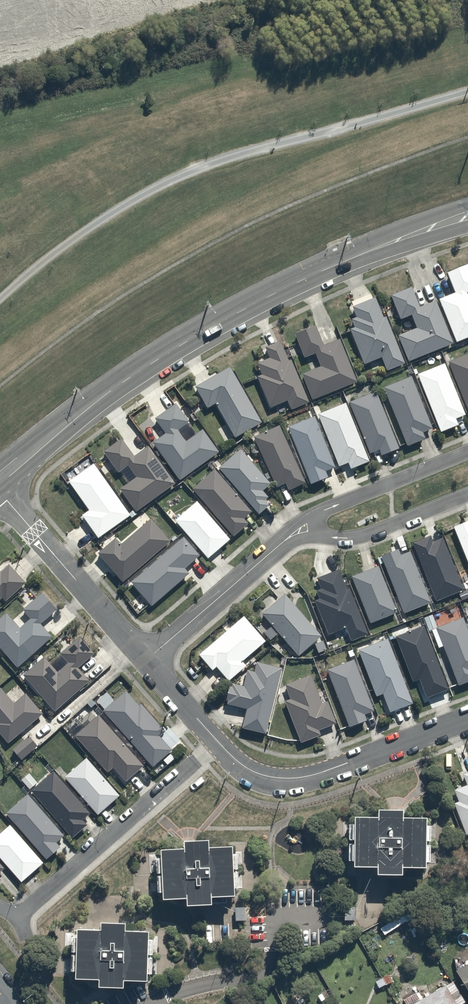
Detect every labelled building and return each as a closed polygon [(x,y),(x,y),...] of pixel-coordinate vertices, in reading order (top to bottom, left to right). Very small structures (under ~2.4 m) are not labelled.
[(466,293),(467,292),(467,264),(447,272),(456,293),(439,300),(457,344),(467,339),(467,297),(466,293)] [(417,326),(398,334),(409,361),(454,342),(437,299),(419,307),(411,288),(390,297),(400,319),(412,315),(417,326)] [(350,331),(363,365),(382,357),(387,370),(406,362),(388,316),(383,318),(375,298),(352,308),(356,318),(351,320),(353,326),(348,328),(350,331)] [(315,324),(293,332),(303,358),(316,353),(321,366),(302,373),(312,399),(357,382),(340,338),(323,344),(315,324)] [(254,373),(270,408),(286,401),(291,412),(311,402),(290,356),(288,357),(280,341),(264,348),(268,357),(255,363),(259,370),(254,373)] [(446,365),(467,413),(467,412),(467,356),(446,365)] [(457,417),(467,413),(446,365),(445,362),(416,374),(441,433),(460,425),(457,417)] [(194,386),(207,407),(214,403),(234,438),(263,422),(230,365),(194,386)] [(421,431),(432,427),(412,375),(382,386),(405,446),(424,439),(421,431)] [(349,401),(370,454),(380,450),(381,454),(399,447),(377,390),(349,401)] [(317,412),(338,467),(348,463),(350,468),(370,461),(346,400),(317,412)] [(221,453),(203,429),(186,441),(179,430),(189,423),(176,404),(154,419),(164,433),(152,442),(180,482),(221,453)] [(326,471),(337,466),(315,416),(287,429),(311,483),(328,476),(326,471)] [(252,439),(275,487),(285,483),(288,490),(306,481),(280,426),(252,439)] [(131,481),(118,490),(134,513),(177,483),(150,445),(135,456),(122,438),(101,453),(117,475),(124,471),(131,481)] [(262,491),(270,484),(240,449),(218,468),(258,514),(269,505),(264,500),(268,497),(262,491)] [(88,509),(81,515),(99,538),(131,514),(88,457),(63,476),(88,509)] [(243,517),(251,509),(214,469),(192,490),(235,538),(250,524),(243,517)] [(197,498),(173,519),(208,558),(231,537),(197,498)] [(123,546),(116,538),(97,555),(124,584),(173,539),(153,518),(123,546)] [(452,525),(467,563),(467,518),(452,525)] [(464,590),(443,537),(433,541),(430,534),(412,541),(436,601),(464,590)] [(151,608),(190,573),(185,568),(200,555),(184,538),(131,585),(151,608)] [(432,601),(412,552),(399,557),(396,548),(380,555),(403,612),(432,601)] [(0,598),(5,603),(26,583),(7,563),(0,569),(0,598)] [(398,612),(378,565),(350,577),(370,623),(398,612)] [(368,633),(345,576),(342,577),(338,569),(316,578),(320,588),(311,592),(328,634),(345,627),(350,640),(368,633)] [(42,593),(35,599),(25,587),(19,592),(30,604),(11,620),(5,613),(0,617),(0,651),(16,669),(52,636),(40,622),(56,608),(42,593)] [(272,640),(279,634),(298,654),(321,634),(284,594),(262,615),(272,626),(265,632),(272,640)] [(197,655),(211,671),(216,666),(229,681),(255,658),(251,653),(266,640),(244,614),(197,655)] [(465,617),(436,628),(458,685),(467,681),(467,626),(465,617)] [(394,637),(411,682),(414,681),(422,700),(449,690),(425,625),(394,637)] [(58,673),(44,657),(22,676),(53,712),(89,680),(77,667),(93,653),(79,637),(58,655),(67,665),(58,673)] [(357,650),(376,697),(380,695),(387,713),(414,703),(388,638),(357,650)] [(350,729),(365,723),(363,716),(375,711),(354,656),(326,668),(350,729)] [(229,682),(224,702),(244,707),(239,728),(266,734),(282,668),(257,662),(254,674),(245,672),(242,685),(229,682)] [(309,675),(286,684),(292,700),(284,703),(300,744),(320,736),(319,731),(336,725),(327,701),(320,703),(309,675)] [(0,688),(0,736),(7,745),(43,713),(26,693),(14,703),(1,688),(0,688)] [(155,767),(177,745),(183,740),(168,724),(162,729),(126,690),(103,712),(155,767)] [(75,737),(107,774),(112,769),(123,781),(142,765),(99,716),(75,737)] [(22,759),(38,746),(29,735),(13,749),(22,759)] [(119,795),(86,756),(63,776),(97,814),(119,795)] [(467,835),(467,771),(461,775),(466,786),(454,791),(458,801),(453,804),(467,835)] [(82,820),(90,812),(55,772),(33,792),(72,835),(85,824),(82,820)] [(55,842),(63,835),(28,795),(7,814),(46,858),(59,846),(55,842)] [(353,864),(376,864),(376,872),(402,872),(402,865),(425,865),(426,815),(402,815),(402,807),(377,807),(377,814),(354,814),(353,864)] [(9,825),(0,833),(0,859),(21,883),(43,863),(9,825)] [(162,897),(186,896),(186,903),(211,902),(211,894),(235,893),(232,843),(208,845),(208,837),(183,838),(183,846),(159,847),(162,897)] [(361,907),(344,906),(344,920),(361,920),(361,907)] [(245,907),(228,907),(228,922),(245,922),(245,907)] [(74,976),(98,977),(97,984),(123,985),(123,978),(146,978),(148,928),(124,928),(125,920),(100,919),(100,927),(76,926),(74,976)] [(454,971),(467,995),(467,963),(454,971)] [(466,1002),(453,979),(410,1003),(462,1003),(466,1002)]
